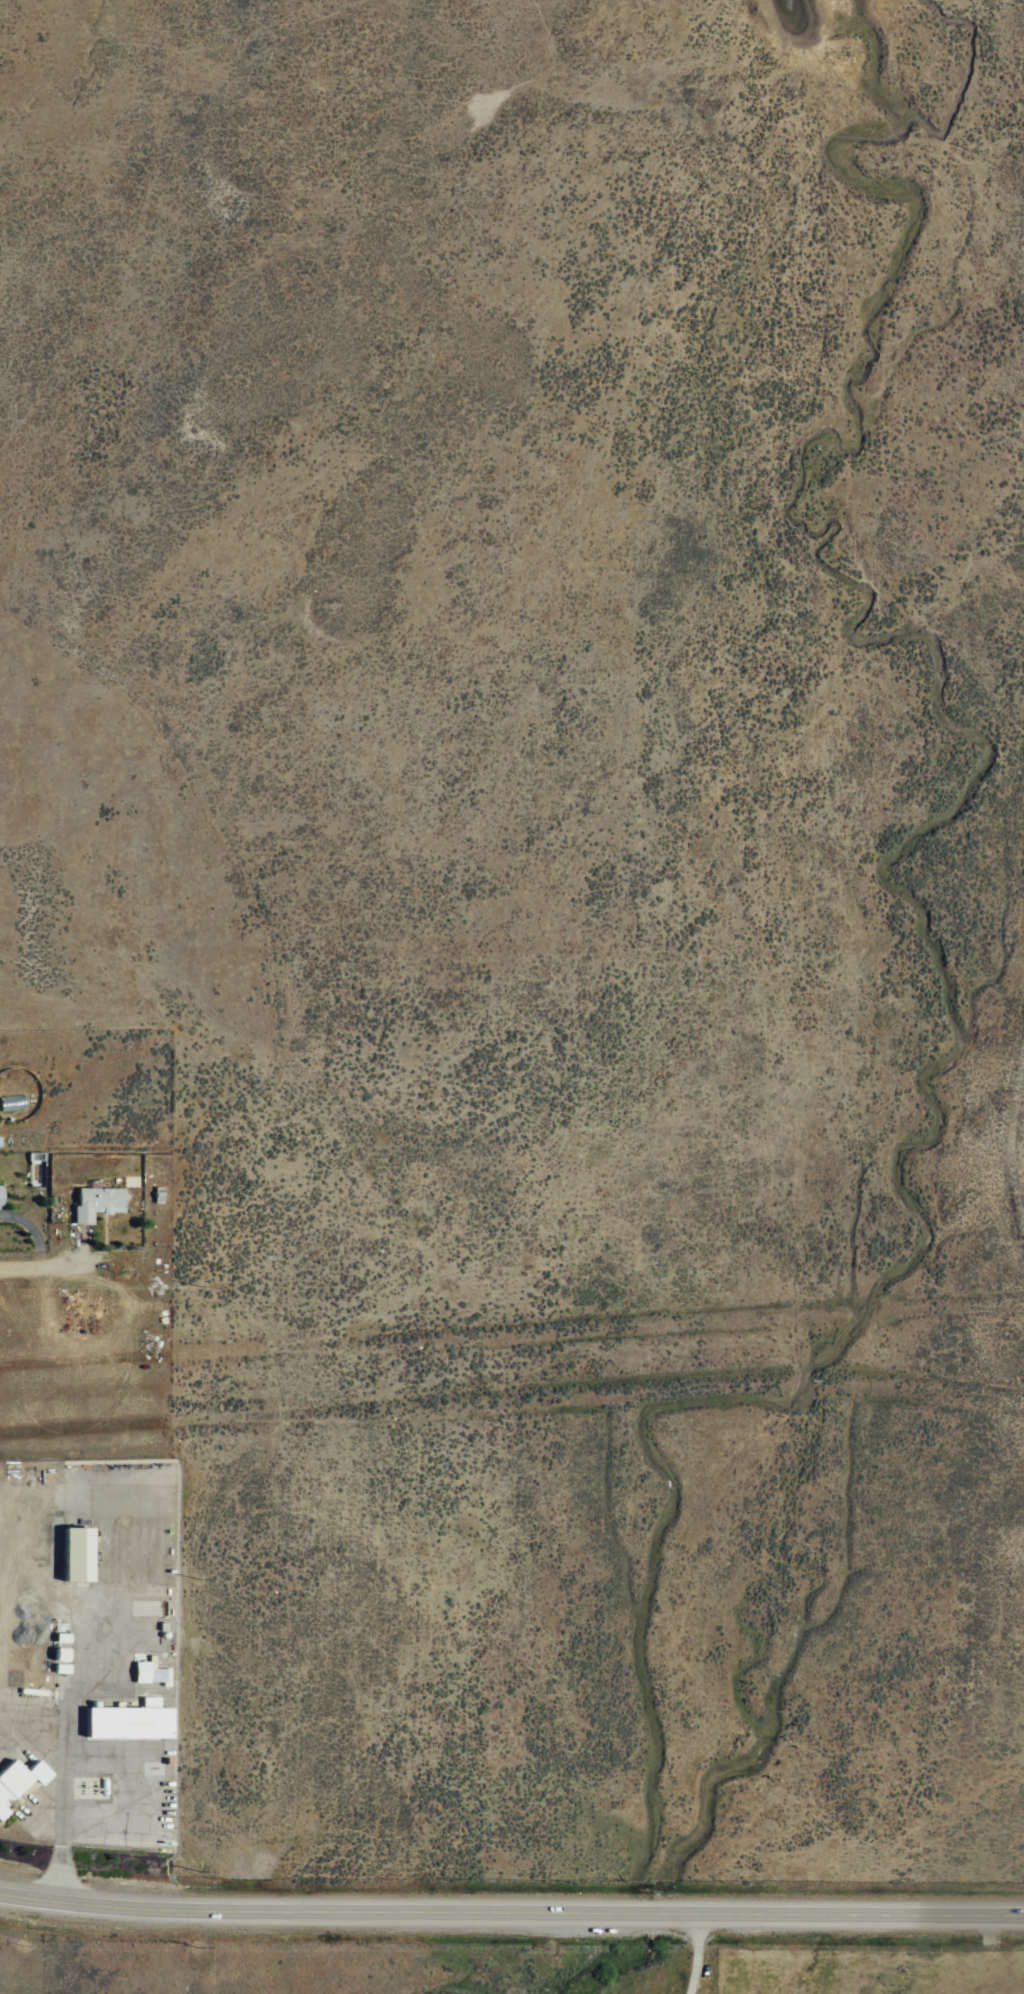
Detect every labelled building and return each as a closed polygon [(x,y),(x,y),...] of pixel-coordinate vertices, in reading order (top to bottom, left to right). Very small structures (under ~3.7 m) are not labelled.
[(123,1187),(77,1186),(77,1204),(73,1204),(73,1223),(91,1223),(92,1212),(123,1212),(123,1187)] [(153,1202),(162,1202),(162,1186),(153,1186),(153,1202)] [(92,1526),(65,1525),(63,1580),(91,1580),(92,1526)] [(86,1736),(171,1738),(172,1707),(158,1707),(158,1697),(141,1696),(141,1707),(86,1706),(86,1736)] [(39,1784),(51,1773),(37,1759),(25,1770),(13,1757),(0,1770),(0,1812),(35,1780),(39,1784)]
